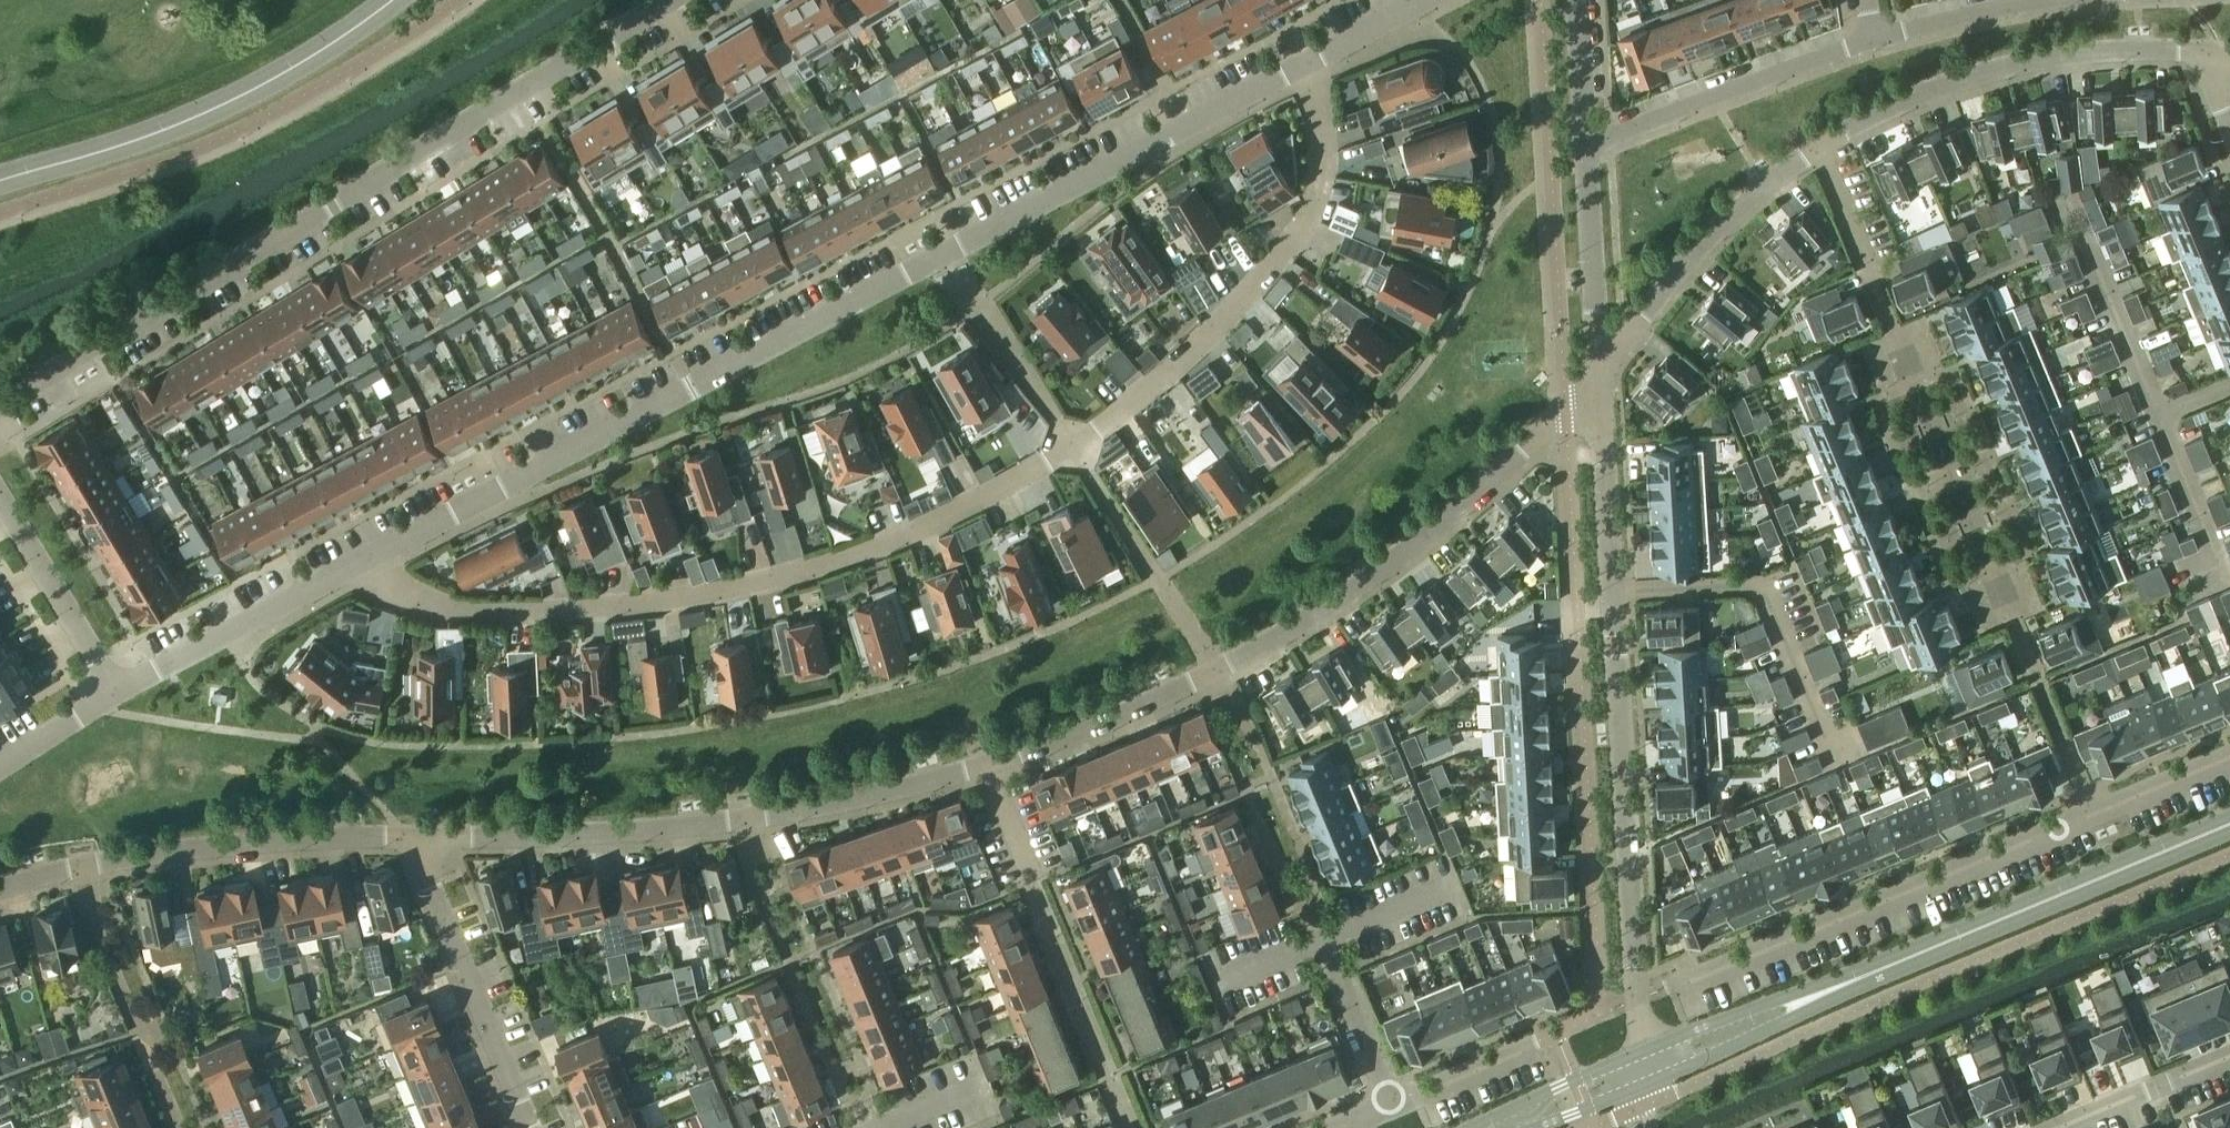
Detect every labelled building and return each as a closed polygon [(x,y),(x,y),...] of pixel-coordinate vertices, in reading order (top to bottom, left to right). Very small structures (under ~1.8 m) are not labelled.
[(803,0),(786,0),(787,1),(776,7),(792,34),(781,40),(797,67),(804,79),(816,71),(809,60),(831,47),(803,0)] [(849,0),(848,0),(837,6),(833,0),(803,0),(831,47),(864,26),(849,0)] [(895,0),(849,0),(864,26),(898,6),(895,0)] [(1003,5),(1016,27),(1040,12),(1032,0),(1011,0),(1003,5)] [(1068,1),(1073,10),(1085,4),(1083,0),(1071,0),(1068,1)] [(1196,2),(1174,13),(1195,52),(1217,41),(1196,0),(1195,0),(1196,2)] [(1224,0),(1196,0),(1217,41),(1240,29),(1224,0)] [(1253,0),(1224,0),(1240,29),(1262,17),(1253,0)] [(1282,0),(1253,0),(1262,17),(1284,5),(1282,0)] [(1672,19),(1674,18),(1688,55),(1699,51),(1702,57),(1717,51),(1699,0),(1695,0),(1669,9),(1672,19)] [(1717,51),(1731,46),(1729,40),(1742,35),(1729,0),(1699,0),(1717,51)] [(1742,35),(1754,31),(1757,37),(1772,31),(1760,0),(1729,0),(1742,35)] [(1772,31),(1786,26),(1784,20),(1797,15),(1791,0),(1760,0),(1772,31)] [(1797,15),(1809,10),(1812,17),(1833,9),(1830,0),(1791,0),(1797,15)] [(1068,1),(1056,8),(1061,16),(1073,10),(1068,1)] [(1195,52),(1174,13),(1154,23),(1155,25),(1146,30),(1165,66),(1174,61),(1175,63),(1195,52)] [(1663,71),(1661,65),(1660,65),(1647,28),(1648,28),(1644,18),(1618,28),(1624,46),(1622,47),(1627,60),(1629,59),(1637,81),(1663,71)] [(1672,19),(1648,28),(1647,28),(1660,65),(1661,65),(1675,60),(1676,62),(1686,59),(1685,56),(1688,55),(1674,18),(1672,19)] [(797,67),(781,40),(770,47),(754,21),(743,27),(740,22),(728,29),(757,76),(762,72),(765,77),(780,68),(784,75),(797,67)] [(757,76),(728,29),(716,37),(719,42),(709,48),(725,74),(713,81),(729,108),(764,87),(757,76)] [(1017,48),(1029,42),(1024,33),(1012,40),(1017,48)] [(1142,85),(1115,34),(1092,46),(1122,103),(1134,96),(1131,91),(1142,85)] [(1012,40),(1000,46),(1005,55),(1017,48),(1012,40)] [(1106,104),(1109,109),(1122,103),(1092,46),(1057,65),(1071,92),(1083,86),(1096,110),(1106,104)] [(942,47),(929,54),(937,67),(938,69),(950,61),(942,47)] [(929,54),(894,75),(902,88),(937,67),(929,54)] [(977,69),(989,63),(984,54),(972,61),(977,69)] [(1422,57),(1378,72),(1390,106),(1394,104),(1397,114),(1396,114),(1396,116),(1400,114),(1405,126),(1434,116),(1429,104),(1453,96),(1453,94),(1447,96),(1439,87),(1442,83),(1444,77),(1443,69),(1439,62),(1434,59),(1428,57),(1422,57)] [(972,61),(961,67),(965,76),(977,69),(972,61)] [(729,108),(713,81),(702,88),(686,62),(675,68),(672,63),(660,70),(695,128),(717,116),(723,127),(736,119),(729,108)] [(695,128),(660,70),(648,77),(651,82),(641,89),(657,115),(646,122),(662,149),(695,128)] [(937,91),(949,84),(944,76),(932,82),(937,91)] [(1038,88),(1060,129),(1070,123),(1068,120),(1078,114),(1059,77),(1038,88)] [(932,82),(920,88),(925,97),(937,91),(932,82)] [(1060,129),(1038,88),(1018,98),(1038,136),(1057,126),(1059,129),(1060,129)] [(2124,95),(2126,130),(2138,130),(2138,134),(2157,133),(2157,129),(2170,128),(2168,92),(2155,93),(2154,89),(2136,90),(2136,94),(2124,95)] [(2126,130),(2124,95),(2112,95),(2111,91),(2093,92),(2093,96),(2079,97),(2081,133),(2095,132),(2095,136),(2114,135),(2114,131),(2126,130)] [(1038,136),(1018,98),(998,109),(1018,146),(1038,136)] [(2017,110),(2025,145),(2037,142),(2038,146),(2056,142),(2055,138),(2068,135),(2060,100),(2047,103),(2046,99),(2028,103),(2029,107),(2017,110)] [(662,149),(646,122),(634,129),(618,102),(608,109),(605,104),(593,111),(628,169),(649,156),(656,168),(669,160),(662,149)] [(1434,113),(1439,111),(1437,103),(1431,105),(1434,113)] [(881,120),(893,114),(888,105),(876,111),(881,120)] [(1370,105),(1342,115),(1344,121),(1358,116),(1361,127),(1376,122),(1370,105)] [(1018,146),(998,109),(978,120),(998,157),(1018,146)] [(2025,145),(2017,110),(2005,113),(2004,109),(1986,113),(1987,117),(1974,121),(1974,123),(1981,151),(1982,155),(1995,152),(1996,156),(2014,152),(2014,148),(2025,145)] [(628,169),(593,111),(581,118),(584,123),(573,129),(589,156),(578,163),(594,190),(628,169)] [(876,111),(864,118),(869,127),(881,120),(876,111)] [(1417,170),(1422,169),(1422,170),(1423,170),(1424,172),(1472,177),(1473,169),(1472,160),(1469,152),(1475,151),(1474,149),(1476,148),(1466,119),(1464,120),(1464,118),(1406,138),(1407,139),(1405,140),(1415,169),(1417,168),(1417,170)] [(998,157),(978,120),(958,130),(978,168),(998,157)] [(1974,123),(1965,127),(1974,153),(1981,151),(1974,123)] [(841,141),(853,135),(848,126),(836,133),(841,141)] [(1914,146),(1929,178),(1940,173),(1942,177),(1959,169),(1957,165),(1969,160),(1967,156),(1957,133),(1955,130),(1954,127),(1942,133),(1940,129),(1923,137),(1925,141),(1914,146)] [(1965,127),(1955,130),(1957,133),(1967,156),(1974,153),(1965,127)] [(1298,181),(1296,168),(1293,129),(1292,129),(1292,132),(1279,140),(1281,143),(1273,147),(1262,129),(1245,140),(1243,136),(1226,147),(1236,164),(1240,162),(1246,170),(1248,168),(1254,177),(1251,179),(1256,187),(1247,193),(1261,217),(1287,201),(1284,197),(1295,190),(1290,183),(1296,180),(1296,181),(1298,181)] [(978,168),(958,130),(937,141),(959,182),(970,176),(968,172),(978,168)] [(836,133),(824,139),(829,148),(841,141),(836,133)] [(1383,138),(1369,143),(1373,155),(1388,150),(1383,138)] [(898,154),(925,205),(936,199),(934,195),(944,190),(919,143),(898,154)] [(2152,206),(2160,203),(2159,202),(2189,189),(2188,188),(2184,177),(2205,168),(2195,143),(2136,167),(2152,206)] [(541,145),(521,157),(544,196),(565,184),(541,145)] [(1929,178),(1914,146),(1903,151),(1901,147),(1884,155),(1886,158),(1874,164),(1889,197),(1901,191),(1902,195),(1920,187),(1918,183),(1929,178)] [(801,163),(813,156),(808,147),(796,154),(801,163)] [(796,154),(784,160),(789,169),(801,163),(796,154)] [(925,205),(898,154),(903,164),(884,174),(903,212),(923,202),(925,205)] [(544,196),(521,157),(501,169),(525,208),(544,196)] [(764,173),(759,164),(747,171),(752,179),(764,173)] [(525,208),(501,169),(482,181),(505,219),(525,208)] [(864,185),(883,222),(903,212),(884,174),(864,185)] [(505,219),(482,181),(463,192),(486,231),(505,219)] [(2077,187),(2082,200),(2096,194),(2090,181),(2077,187)] [(743,192),(738,183),(726,189),(731,198),(743,192)] [(2160,203),(2170,228),(2171,229),(2213,211),(2207,195),(2204,196),(2199,184),(2188,188),(2189,189),(2159,202),(2160,203)] [(844,195),(863,233),(883,222),(864,185),(844,195)] [(1173,209),(1163,214),(1175,235),(1185,229),(1196,247),(1222,230),(1195,185),(1168,201),(1173,209)] [(1448,199),(1388,188),(1380,232),(1402,236),(1401,241),(1422,245),(1424,234),(1450,239),(1455,212),(1444,210),(1446,199),(1448,200),(1448,199)] [(714,196),(719,205),(731,198),(726,189),(714,196)] [(463,192),(443,204),(467,243),(486,231),(463,192)] [(824,206),(843,243),(863,233),(844,195),(824,206)] [(1329,224),(1346,232),(1351,234),(1361,212),(1339,202),(1329,224)] [(467,243),(443,204),(424,216),(447,255),(467,243)] [(703,213),(698,204),(686,211),(691,219),(703,213)] [(2015,233),(2047,220),(2041,204),(2009,217),(2015,233)] [(843,243),(824,206),(804,217),(823,254),(843,243)] [(674,217),(679,226),(691,219),(686,211),(674,217)] [(1777,234),(1766,243),(1790,272),(1801,262),(1804,265),(1819,253),(1816,250),(1828,240),(1804,211),(1792,221),(1790,218),(1774,230),(1777,234)] [(2172,261),(2182,256),(2182,255),(2222,239),(2218,228),(2220,227),(2213,211),(2171,229),(2170,228),(2160,232),(2172,261)] [(447,255),(424,216),(404,227),(428,266),(447,255)] [(823,254),(804,217),(783,228),(804,269),(816,262),(814,259),(823,254)] [(2113,221),(2094,229),(2100,243),(2104,242),(2119,236),(2113,221)] [(1115,224),(1090,242),(1093,246),(1084,253),(1097,269),(1101,266),(1113,281),(1108,285),(1121,302),(1129,296),(1132,300),(1141,293),(1147,301),(1171,283),(1130,228),(1122,234),(1115,224)] [(663,234),(658,225),(646,232),(651,241),(663,234)] [(428,266),(404,227),(385,239),(408,278),(428,266)] [(732,250),(752,287),(771,277),(773,281),(774,280),(752,239),(746,228),(726,238),(732,250)] [(773,228),(752,239),(774,280),(784,274),(783,271),(792,265),(773,228)] [(569,237),(574,247),(587,239),(581,230),(569,237)] [(639,247),(651,241),(646,232),(634,238),(639,247)] [(1351,234),(1346,232),(1339,248),(1377,265),(1384,249),(1351,234)] [(1917,234),(1898,243),(1905,257),(1924,249),(1917,234)] [(2104,242),(2110,255),(2124,249),(2119,236),(2104,242)] [(569,237),(556,244),(562,254),(574,247),(569,237)] [(2057,243),(2062,255),(2074,250),(2069,238),(2057,243)] [(408,278),(385,239),(366,251),(389,290),(408,278)] [(2182,256),(2193,282),(2229,267),(2229,251),(2229,249),(2227,250),(2222,239),(2182,255),(2182,256)] [(577,252),(583,262),(595,255),(590,245),(577,252)] [(1916,269),(1892,279),(1902,304),(1951,284),(1935,246),(1911,256),(1916,269)] [(2124,249),(2110,255),(2115,267),(2129,261),(2124,249)] [(707,250),(707,251),(732,298),(752,287),(732,250),(713,260),(707,250)] [(2075,250),(2049,261),(2054,273),(2066,269),(2080,263),(2075,250)] [(389,290),(366,251),(345,263),(368,302),(389,290)] [(711,308),(732,298),(707,251),(686,261),(711,308)] [(530,260),(535,269),(547,262),(542,252),(530,260)] [(577,252),(565,260),(570,269),(583,262),(577,252)] [(530,260),(517,267),(522,276),(535,269),(530,260)] [(691,271),(671,282),(691,319),(711,308),(686,261),(686,262),(691,271)] [(1428,320),(1444,290),(1411,272),(1410,275),(1392,265),(1379,290),(1383,292),(1377,302),(1412,321),(1416,313),(1428,320)] [(2194,315),(2229,299),(2229,267),(2193,282),(2194,284),(2183,288),(2194,315)] [(538,275),(543,284),(556,277),(551,268),(538,275)] [(334,270),(314,282),(337,321),(358,309),(334,270)] [(683,324),(691,319),(671,282),(666,272),(643,283),(649,294),(651,293),(673,333),(684,327),(683,324)] [(490,282),(495,291),(508,284),(503,275),(490,282)] [(538,275),(526,282),(531,291),(543,284),(538,275)] [(337,321),(314,282),(294,294),(318,333),(337,321)] [(490,282),(478,289),(483,298),(495,291),(490,282)] [(1705,309),(1695,321),(1724,345),(1733,334),(1736,336),(1749,321),(1746,318),(1755,307),(1727,283),(1718,294),(1715,292),(1702,307),(1705,309)] [(1944,316),(1951,332),(2004,310),(2003,309),(1993,284),(1947,303),(1951,313),(1944,316)] [(499,297),(504,306),(517,299),(511,290),(499,297)] [(2065,314),(2077,309),(2077,308),(2092,303),(2087,290),(2059,301),(2065,314)] [(1826,291),(1802,301),(1818,339),(1866,319),(1856,294),(1831,304),(1826,291)] [(2123,297),(2128,309),(2142,303),(2137,291),(2123,297)] [(1039,309),(1034,314),(1046,328),(1042,332),(1052,343),(1056,339),(1068,354),(1082,342),(1090,352),(1111,335),(1095,317),(1087,324),(1081,317),(1082,316),(1074,306),(1073,307),(1060,292),(1055,296),(1051,292),(1036,305),(1039,309)] [(1377,366),(1381,369),(1392,356),(1388,353),(1393,348),(1368,327),(1375,318),(1341,293),(1329,308),(1351,326),(1338,342),(1373,371),(1377,366)] [(318,333),(294,294),(275,306),(298,344),(318,333)] [(451,304),(456,314),(469,306),(463,297),(451,304)] [(499,297),(486,304),(491,313),(504,306),(499,297)] [(2216,338),(2216,337),(2229,331),(2229,299),(2194,315),(2206,342),(2216,338)] [(653,343),(632,303),(612,314),(633,353),(653,343)] [(2097,315),(2092,303),(2077,308),(2077,309),(2082,321),(2097,315)] [(2142,303),(2128,309),(2133,322),(2147,316),(2142,303)] [(451,304),(438,311),(443,321),(456,314),(451,304)] [(2024,330),(2024,329),(2014,304),(2003,309),(2004,310),(1951,332),(1958,348),(1964,345),(1968,355),(1976,351),(1976,350),(2024,330)] [(298,344),(275,306),(255,317),(279,356),(298,344)] [(459,319),(464,329),(477,322),(472,312),(459,319)] [(613,364),(633,353),(612,314),(592,324),(613,364)] [(279,356),(255,317),(236,329),(259,368),(279,356)] [(411,327),(417,336),(429,329),(424,319),(411,327)] [(459,319),(447,326),(452,336),(464,329),(459,319)] [(593,375),(613,364),(592,324),(572,335),(593,375)] [(411,327),(399,334),(404,343),(417,336),(411,327)] [(1984,376),(2041,352),(2030,327),(2024,329),(2024,330),(1976,350),(1976,351),(1979,359),(1977,360),(1984,376)] [(259,368),(236,329),(217,341),(240,380),(259,368)] [(2216,337),(2216,338),(2229,371),(2229,331),(2216,337)] [(1299,362),(1278,382),(1308,414),(1314,408),(1333,428),(1337,424),(1340,427),(1353,415),(1350,412),(1354,407),(1338,391),(1346,384),(1298,333),(1284,347),(1299,362)] [(420,342),(425,351),(438,344),(432,335),(420,342)] [(573,385),(593,375),(572,335),(551,346),(573,385)] [(2084,348),(2089,361),(2116,350),(2111,337),(2084,348)] [(2154,362),(2169,357),(2181,352),(2177,338),(2149,350),(2154,362)] [(240,380),(217,341),(197,352),(221,391),(240,380)] [(420,342),(407,349),(413,358),(425,351),(420,342)] [(1119,345),(1104,359),(1122,380),(1138,367),(1119,345)] [(551,346),(531,356),(552,396),(573,385),(551,346)] [(1149,346),(1133,360),(1143,373),(1160,359),(1149,346)] [(358,357),(364,366),(376,359),(371,349),(358,357)] [(994,379),(989,382),(970,350),(941,366),(943,370),(934,375),(945,393),(947,392),(950,398),(948,399),(959,417),(967,412),(969,416),(973,414),(975,417),(990,408),(998,420),(1013,412),(994,379)] [(1798,395),(1851,373),(1845,357),(1838,360),(1834,350),(1788,370),(1798,395)] [(2116,350),(2089,361),(2094,373),(2121,362),(2116,350)] [(221,391),(197,352),(178,364),(201,403),(221,391)] [(2051,377),(2041,352),(1984,376),(1990,392),(1993,391),(1996,400),(2051,377)] [(1690,377),(1697,368),(1680,354),(1673,362),(1667,357),(1658,368),(1654,366),(1642,381),(1645,383),(1635,395),(1664,419),(1673,408),(1676,411),(1689,396),(1686,393),(1696,382),(1690,377)] [(531,356),(511,367),(532,407),(552,396),(531,356)] [(358,357),(346,364),(351,373),(364,366),(358,357)] [(2174,369),(2169,357),(2154,362),(2160,375),(2174,369)] [(1740,374),(1735,375),(1741,388),(1763,379),(1756,362),(1738,369),(1740,374)] [(1208,363),(1187,379),(1200,397),(1222,381),(1208,363)] [(201,403),(178,364),(158,376),(182,415),(201,403)] [(367,372),(372,381),(385,374),(379,365),(367,372)] [(511,367),(491,378),(512,417),(532,407),(511,367)] [(319,379),(324,388),(337,381),(331,372),(319,379)] [(367,372),(354,379),(360,388),(372,381),(367,372)] [(1851,373),(1798,395),(1808,419),(1802,422),(1802,423),(1855,401),(1852,392),(1858,389),(1851,373)] [(182,415),(158,376),(138,388),(161,427),(182,415)] [(2051,377),(1996,400),(2000,408),(1998,409),(2004,425),(2051,406),(2051,407),(2062,403),(2051,377)] [(491,378),(471,388),(492,428),(512,417),(491,378)] [(319,379),(306,386),(312,395),(324,388),(319,379)] [(2185,380),(2169,386),(2173,397),(2189,390),(2185,380)] [(327,394),(333,403),(345,396),(340,387),(327,394)] [(472,439),(492,428),(471,388),(451,399),(472,439)] [(911,388),(883,402),(892,419),(889,420),(897,435),(899,434),(907,450),(929,439),(941,464),(957,456),(931,405),(922,410),(911,388)] [(2118,406),(2132,401),(2127,388),(2100,399),(2105,412),(2118,407),(2118,406)] [(279,401),(285,410),(297,403),(292,394),(279,401)] [(327,394),(315,401),(320,410),(333,403),(327,394)] [(1738,420),(1753,414),(1745,394),(1730,400),(1738,420)] [(1260,462),(1270,456),(1273,460),(1275,459),(1272,456),(1296,443),(1278,420),(1277,421),(1258,398),(1237,414),(1248,427),(1243,431),(1260,462)] [(472,439),(451,399),(429,410),(450,450),(472,439)] [(1157,400),(1147,408),(1153,416),(1164,408),(1157,400)] [(279,401),(267,408),(272,418),(285,410),(279,401)] [(1802,423),(1813,447),(1855,429),(1849,413),(1846,414),(1843,407),(1855,401),(1802,423)] [(2137,413),(2132,401),(2118,406),(2118,407),(2123,419),(2137,413)] [(131,415),(123,402),(114,408),(122,420),(131,415)] [(2061,430),(2051,407),(2051,406),(2004,425),(2011,442),(2013,441),(2017,449),(2061,431),(2061,430)] [(840,475),(840,477),(869,467),(871,473),(873,473),(885,469),(887,468),(875,432),(873,432),(873,433),(862,436),(857,423),(857,421),(855,422),(850,409),(849,407),(819,418),(826,436),(828,441),(824,443),(831,464),(836,462),(840,475)] [(288,416),(293,426),(306,418),(301,409),(288,416)] [(1758,427),(1753,414),(1738,420),(1744,433),(1758,427)] [(131,415),(122,420),(129,433),(138,427),(131,415)] [(240,424),(245,433),(258,426),(253,416),(240,424)] [(288,416),(275,423),(281,433),(293,426),(288,416)] [(439,456),(418,416),(398,427),(419,467),(439,456)] [(77,420),(38,443),(50,463),(89,440),(77,420)] [(1192,477),(1212,505),(1221,498),(1228,509),(1251,492),(1239,476),(1247,470),(1212,421),(1200,430),(1219,455),(1200,469),(1201,471),(1192,477)] [(240,424),(227,431),(233,440),(245,433),(240,424)] [(2061,431),(2017,449),(2020,457),(2018,458),(2025,475),(2071,455),(2072,456),(2082,452),(2071,425),(2061,430),(2061,431)] [(398,427),(378,437),(398,477),(419,467),(398,427)] [(1813,447),(1823,471),(1823,472),(1863,455),(1860,447),(1862,446),(1855,429),(1813,447)] [(249,439),(254,448),(266,441),(261,432),(249,439)] [(2125,447),(2130,460),(2157,449),(2152,436),(2125,447)] [(378,437),(357,448),(378,488),(398,477),(378,437)] [(2188,443),(2193,456),(2208,450),(2202,437),(2188,443)] [(201,446),(206,455),(218,448),(213,439),(201,446)] [(249,439),(236,446),(241,455),(254,448),(249,439)] [(62,482),(101,459),(89,440),(50,463),(62,482)] [(154,454),(147,441),(138,447),(145,459),(154,454)] [(1648,482),(1705,479),(1703,448),(1692,449),(1691,442),(1666,443),(1667,451),(1649,452),(1649,464),(1647,464),(1648,482)] [(201,446),(188,453),(193,462),(206,455),(201,446)] [(770,484),(759,488),(773,530),(787,526),(779,500),(805,492),(790,446),(761,455),(770,484)] [(718,447),(688,457),(712,528),(752,515),(738,473),(728,476),(718,447)] [(357,448),(337,459),(358,499),(378,488),(357,448)] [(2157,449),(2130,460),(2135,472),(2162,461),(2157,449)] [(2208,450),(2193,456),(2198,468),(2213,462),(2208,450)] [(1759,469),(1773,463),(1768,451),(1754,457),(1759,469)] [(154,454),(145,459),(153,472),(162,466),(154,454)] [(209,461),(214,470),(227,463),(222,454),(209,461)] [(1823,472),(1823,471),(1812,475),(1823,502),(1834,497),(1833,496),(1876,479),(1869,462),(1867,463),(1863,455),(1823,472)] [(2082,480),(2072,456),(2071,455),(2025,475),(2031,491),(2034,490),(2037,498),(2082,480)] [(1739,477),(1753,471),(1747,458),(1733,464),(1739,477)] [(74,502),(112,479),(101,459),(62,482),(74,502)] [(338,509),(358,499),(337,459),(317,469),(338,509)] [(1161,536),(1188,517),(1181,506),(1186,502),(1157,460),(1143,470),(1146,476),(1128,488),(1161,536)] [(209,461),(197,468),(202,477),(214,470),(209,461)] [(1779,476),(1773,463),(1759,469),(1764,482),(1779,476)] [(318,520),(338,509),(317,469),(297,480),(318,520)] [(1758,484),(1753,471),(1739,477),(1744,489),(1758,484)] [(86,521),(124,498),(112,479),(74,502),(86,521)] [(1651,499),(1652,511),(1707,508),(1705,479),(1648,482),(1649,499),(1651,499)] [(1834,497),(1843,521),(1884,504),(1880,496),(1883,495),(1876,479),(1833,496),(1834,497)] [(178,493),(170,480),(161,486),(163,489),(169,498),(178,493)] [(297,480),(277,491),(298,531),(318,520),(297,480)] [(2092,505),(2082,480),(2037,498),(2041,507),(2038,508),(2045,524),(2092,505)] [(683,546),(659,482),(630,493),(635,508),(625,512),(636,540),(646,536),(654,557),(683,546)] [(2154,492),(2159,505),(2173,500),(2168,487),(2154,492)] [(163,489),(148,498),(154,507),(169,498),(163,489)] [(277,491),(256,501),(277,541),(298,531),(277,491)] [(178,493),(169,498),(176,510),(185,505),(178,493)] [(2207,499),(2212,512),(2226,506),(2221,493),(2207,499)] [(628,557),(606,506),(596,510),(590,495),(561,507),(580,552),(594,546),(603,567),(628,557)] [(97,541),(136,518),(124,498),(86,521),(97,541)] [(2173,500),(2159,505),(2164,517),(2178,512),(2173,500)] [(257,552),(277,541),(256,501),(236,512),(257,552)] [(1780,519),(1793,513),(1788,501),(1774,506),(1780,519)] [(1843,521),(1854,546),(1897,528),(1890,512),(1887,513),(1884,504),(1843,521)] [(2092,505),(2045,524),(2052,540),(2054,539),(2058,547),(2096,532),(2096,533),(2103,530),(2092,505)] [(2212,512),(2217,524),(2229,519),(2229,516),(2226,506),(2212,512)] [(1118,564),(1111,551),(1107,553),(1087,513),(1073,520),(1067,508),(1043,520),(1067,567),(1079,561),(1087,575),(1101,568),(1103,572),(1118,564)] [(1650,523),(1651,541),(1708,537),(1707,508),(1652,511),(1653,523),(1650,523)] [(257,552),(236,512),(215,523),(236,563),(257,552)] [(1497,533),(1487,540),(1511,568),(1520,560),(1522,563),(1537,551),(1534,548),(1544,539),(1521,512),(1511,521),(1508,517),(1494,530),(1497,533)] [(1799,526),(1793,513),(1780,519),(1785,531),(1799,526)] [(1763,534),(1777,528),(1771,516),(1757,521),(1763,534)] [(109,561),(148,537),(136,518),(97,541),(109,561)] [(201,531),(194,519),(185,525),(192,537),(201,531)] [(972,521),(955,529),(964,549),(981,540),(972,521)] [(515,528),(456,556),(469,584),(485,576),(489,584),(513,573),(509,565),(527,556),(532,568),(546,561),(533,534),(521,540),(515,528)] [(1782,540),(1777,528),(1763,534),(1768,546),(1782,540)] [(1854,546),(1864,570),(1904,554),(1901,545),(1903,544),(1897,528),(1854,546)] [(201,531),(192,537),(200,549),(209,544),(201,531)] [(948,564),(963,559),(953,531),(939,537),(948,564)] [(2106,556),(2096,533),(2096,532),(2058,547),(2049,550),(2053,560),(2047,562),(2053,578),(2106,556)] [(2179,542),(2184,554),(2198,548),(2193,536),(2179,542)] [(121,580),(160,557),(148,537),(109,561),(121,580)] [(1710,567),(1708,537),(1651,541),(1652,558),(1655,558),(1656,571),(1674,570),(1674,577),(1699,575),(1699,568),(1710,567)] [(1511,568),(1487,540),(1478,548),(1475,545),(1461,557),(1464,560),(1454,569),(1477,596),(1487,588),(1490,591),(1504,579),(1501,576),(1511,568)] [(1034,568),(1039,566),(1028,541),(1005,551),(1011,564),(994,571),(1012,618),(1022,614),(1024,618),(1053,605),(1042,580),(1039,581),(1034,568)] [(1156,555),(1165,569),(1179,560),(1170,546),(1156,555)] [(1795,555),(1800,568),(1814,562),(1809,549),(1795,555)] [(220,563),(213,551),(204,556),(211,569),(220,563)] [(2106,556),(2053,578),(2060,595),(2067,592),(2071,601),(2127,578),(2116,551),(2106,556)] [(694,582),(706,578),(697,553),(684,558),(694,582)] [(1864,570),(1874,594),(1874,595),(1917,577),(1910,561),(1908,562),(1904,554),(1864,570)] [(133,600),(171,576),(160,557),(121,580),(133,600)] [(1815,563),(1814,562),(1800,568),(1805,580),(1819,574),(1815,563)] [(2159,564),(2137,574),(2133,575),(2144,600),(2170,589),(2159,564)] [(956,567),(927,577),(931,589),(920,592),(931,625),(937,628),(943,625),(946,632),(975,622),(968,600),(969,600),(972,593),(966,576),(960,579),(956,567)] [(171,576),(133,600),(145,620),(183,596),(171,576)] [(1874,595),(1874,594),(1863,598),(1874,625),(1881,622),(1880,621),(1925,603),(1924,602),(1921,594),(1924,593),(1917,577),(1874,595)] [(897,627),(908,624),(896,584),(873,591),(877,601),(857,607),(857,608),(859,608),(859,611),(849,614),(863,662),(874,659),(876,666),(875,666),(875,667),(908,657),(908,656),(906,656),(897,627)] [(1408,603),(1398,610),(1419,639),(1429,632),(1431,635),(1447,624),(1444,621),(1455,613),(1434,584),(1424,592),(1421,589),(1406,600),(1408,603)] [(2220,593),(2229,618),(2229,589),(2220,593)] [(1901,642),(1954,620),(1947,604),(1941,606),(1937,597),(1924,602),(1925,603),(1880,621),(1881,622),(1891,647),(1901,643),(1901,642)] [(1815,604),(1820,617),(1835,611),(1829,598),(1815,604)] [(2209,629),(2204,616),(2198,602),(2185,607),(2192,622),(2192,621),(2198,634),(2209,629)] [(1660,650),(1661,650),(1704,648),(1704,647),(1701,647),(1699,607),(1647,610),(1648,638),(1671,636),(1672,649),(1660,650)] [(1419,639),(1398,610),(1388,617),(1386,614),(1371,625),(1373,628),(1362,636),(1383,665),(1394,657),(1396,660),(1412,649),(1409,646),(1419,639)] [(1835,611),(1820,617),(1826,630),(1840,624),(1835,611)] [(2087,612),(2039,632),(2049,658),(2074,648),(2079,660),(2103,650),(2087,612)] [(827,666),(829,666),(818,618),(789,624),(788,618),(775,621),(782,651),(793,648),(799,673),(809,670),(810,675),(828,671),(827,666)] [(641,619),(611,622),(613,638),(643,635),(641,619)] [(1901,642),(1901,643),(1911,667),(1958,648),(1954,639),(1961,636),(1954,620),(1901,642)] [(464,625),(462,625),(462,648),(438,648),(438,653),(422,653),(422,671),(414,671),(414,692),(418,692),(418,710),(430,710),(430,712),(441,712),(441,710),(453,710),(453,690),(462,690),(462,695),(464,695),(464,625)] [(2185,625),(2171,631),(2176,642),(2190,636),(2185,625)] [(762,659),(756,626),(743,628),(746,644),(716,649),(723,697),(754,692),(749,661),(762,659)] [(394,627),(391,644),(402,646),(405,629),(394,627)] [(1740,644),(1748,641),(1743,629),(1735,632),(1740,644)] [(2176,642),(2171,631),(2157,637),(2162,648),(2176,642)] [(1748,641),(1740,644),(1745,657),(1773,646),(1767,633),(1748,641)] [(1488,673),(1488,674),(1546,670),(1545,653),(1542,653),(1541,640),(1523,641),(1523,634),(1497,636),(1499,672),(1488,673)] [(648,705),(679,701),(672,653),(649,656),(646,637),(628,639),(632,670),(643,669),(648,705)] [(387,666),(355,661),(349,667),(316,640),(302,657),(298,654),(289,666),(292,668),(290,671),(312,689),(310,691),(321,699),(322,697),(337,709),(343,703),(380,709),(387,666)] [(1831,642),(1804,653),(1809,665),(1836,654),(1831,642)] [(2144,642),(2129,648),(2134,660),(2149,654),(2144,642)] [(571,671),(558,672),(561,703),(574,702),(574,706),(600,704),(600,700),(613,699),(609,643),(583,645),(584,658),(570,659),(571,671)] [(0,645),(0,676),(19,664),(18,661),(20,660),(13,648),(10,650),(8,647),(3,650),(0,645)] [(497,723),(530,722),(528,684),(539,683),(537,647),(519,648),(520,668),(488,670),(489,699),(496,699),(497,723)] [(1654,663),(1655,680),(1706,677),(1704,648),(1661,650),(1661,662),(1654,663)] [(2013,673),(2002,648),(1954,667),(1970,706),(1994,696),(1989,683),(2013,673)] [(2134,660),(2129,648),(2115,654),(2120,666),(2134,660)] [(1315,665),(1304,671),(1323,702),(1333,696),(1335,700),(1351,690),(1349,687),(1361,680),(1342,649),(1331,656),(1329,652),(1313,662),(1315,665)] [(2087,665),(2092,677),(2107,671),(2102,659),(2087,665)] [(0,676),(0,716),(32,695),(25,684),(30,681),(28,678),(31,676),(23,665),(21,666),(19,664),(0,676)] [(1452,664),(1441,672),(1450,684),(1461,676),(1452,664)] [(2077,683),(2092,677),(2087,665),(2073,671),(2077,683)] [(2214,674),(2229,714),(2229,667),(2214,674)] [(1488,674),(1490,700),(1501,700),(1545,697),(1544,688),(1547,688),(1546,670),(1488,674)] [(1323,702),(1304,671),(1294,678),(1292,674),(1276,684),(1278,687),(1266,694),(1285,725),(1296,718),(1298,722),(1314,712),(1312,709),(1323,702)] [(1450,684),(1441,672),(1431,680),(1440,692),(1450,684)] [(1770,680),(1775,693),(1789,687),(1784,674),(1770,680)] [(2167,683),(2172,693),(2189,732),(2210,724),(2193,684),(2194,684),(2190,674),(2167,683)] [(2194,684),(2193,684),(2210,724),(2229,715),(2229,714),(2214,674),(2213,674),(2213,676),(2194,684)] [(1663,697),(1664,709),(1718,706),(1718,705),(1707,705),(1706,677),(1655,680),(1656,698),(1663,697)] [(1834,685),(1820,691),(1825,703),(1839,697),(1834,685)] [(1789,687),(1775,693),(1780,705),(1795,699),(1789,687)] [(2168,741),(2152,702),(2152,701),(2148,691),(2126,700),(2147,750),(2168,741)] [(213,702),(226,703),(227,693),(214,692),(213,702)] [(2152,701),(2152,702),(2168,741),(2189,732),(2172,693),(2152,701)] [(1501,701),(1490,701),(1491,726),(1502,725),(1502,726),(1549,723),(1548,706),(1545,706),(1545,697),(1501,700),(1501,701)] [(1991,705),(1996,717),(2011,711),(2006,699),(1991,705)] [(2147,750),(2126,700),(2105,709),(2109,720),(2110,719),(2126,758),(2147,750)] [(1857,723),(1868,748),(1911,730),(1900,705),(1857,723)] [(1996,717),(1991,705),(1977,711),(1982,723),(1996,717)] [(1658,721),(1659,738),(1720,735),(1718,706),(1664,709),(1665,721),(1658,721)] [(1181,719),(1197,757),(1219,748),(1203,710),(1181,719)] [(1949,723),(1954,735),(1969,728),(1964,717),(1949,723)] [(1168,725),(1161,728),(1176,765),(1197,757),(1181,719),(1170,724),(1168,722),(1167,722),(1168,725)] [(2100,769),(2126,758),(2110,719),(2109,720),(2073,734),(2084,759),(2096,754),(2100,765),(2099,766),(2100,769)] [(1491,727),(1493,754),(1548,750),(1547,741),(1550,741),(1549,723),(1491,727)] [(1954,735),(1949,723),(1935,729),(1940,740),(1954,735)] [(1785,751),(1812,740),(1807,727),(1780,739),(1785,751)] [(1161,728),(1140,737),(1155,774),(1176,765),(1161,728)] [(1406,751),(1421,745),(1416,733),(1401,739),(1406,751)] [(1907,740),(1912,752),(1927,746),(1923,734),(1907,740)] [(1667,755),(1668,768),(1722,764),(1720,735),(1659,738),(1660,756),(1667,755)] [(1131,741),(1119,745),(1134,783),(1155,774),(1140,737),(1132,740),(1131,737),(1129,738),(1131,741)] [(1912,752),(1907,740),(1893,746),(1898,758),(1912,752)] [(1431,741),(1421,745),(1426,757),(1436,753),(1431,741)] [(2050,744),(2014,759),(2030,798),(2056,788),(2054,784),(2053,785),(2048,774),(2061,769),(2050,744)] [(1119,745),(1098,754),(1113,792),(1134,783),(1119,745)] [(1421,745),(1406,751),(1412,764),(1426,757),(1421,745)] [(1389,766),(1404,760),(1398,747),(1384,753),(1389,766)] [(1495,779),(1495,780),(1552,776),(1551,759),(1548,759),(1548,750),(1493,754),(1493,755),(1504,754),(1506,778),(1495,779)] [(1291,787),(1298,803),(1351,782),(1350,781),(1340,785),(1326,751),(1303,761),(1305,767),(1289,774),(1293,786),(1291,787)] [(1863,759),(1868,770),(1883,764),(1879,752),(1863,759)] [(1093,756),(1077,763),(1092,800),(1113,792),(1098,754),(1094,756),(1093,753),(1092,754),(1093,756)] [(1823,768),(1818,756),(1794,766),(1799,778),(1823,768)] [(1967,767),(1971,777),(1972,776),(1988,816),(2009,807),(1993,768),(1994,767),(1989,757),(1967,767)] [(1854,776),(1868,770),(1863,759),(1849,764),(1854,776)] [(2014,759),(1994,767),(1993,768),(2009,807),(2030,798),(2014,759)] [(1408,772),(1404,760),(1389,766),(1394,778),(1408,772)] [(1055,769),(1072,809),(1092,800),(1077,763),(1056,771),(1055,769)] [(1722,764),(1668,768),(1668,769),(1679,768),(1680,780),(1657,782),(1658,809),(1711,806),(1708,766),(1722,765),(1722,764)] [(1049,818),(1072,809),(1055,769),(1054,769),(1055,772),(1034,781),(1049,818)] [(1821,776),(1826,788),(1842,781),(1837,770),(1821,776)] [(1423,792),(1437,786),(1433,774),(1419,780),(1423,792)] [(1495,780),(1496,807),(1551,803),(1550,794),(1553,794),(1552,776),(1495,780)] [(1812,794),(1826,788),(1821,776),(1807,782),(1812,794)] [(1971,777),(1951,785),(1968,825),(1988,816),(1972,776),(1971,777)] [(1236,782),(1223,788),(1227,798),(1240,792),(1236,782)] [(1307,818),(1310,827),(1361,806),(1351,782),(1298,803),(1304,819),(1307,818)] [(1927,783),(1904,793),(1925,842),(1947,833),(1930,794),(1931,793),(1927,783)] [(1951,785),(1931,793),(1930,794),(1947,833),(1968,825),(1951,785)] [(1443,800),(1437,786),(1423,792),(1429,805),(1443,800)] [(1779,793),(1784,805),(1800,799),(1795,787),(1779,793)] [(1784,805),(1779,793),(1766,799),(1770,811),(1784,805)] [(1904,793),(1881,802),(1902,852),(1925,842),(1904,793)] [(1204,795),(1191,801),(1195,811),(1208,805),(1204,795)] [(1410,815),(1424,810),(1418,796),(1404,802),(1410,815)] [(973,836),(960,799),(938,807),(951,845),(955,857),(982,848),(976,835),(973,836)] [(1195,811),(1191,801),(1178,807),(1182,816),(1195,811)] [(1860,811),(1864,821),(1865,821),(1881,860),(1902,852),(1881,802),(1860,811)] [(1496,807),(1498,833),(1555,830),(1554,812),(1552,812),(1551,803),(1496,807)] [(1738,810),(1742,822),(1758,816),(1753,804),(1738,810)] [(1197,822),(1206,844),(1243,828),(1234,806),(1197,822)] [(1361,806),(1310,827),(1314,835),(1311,836),(1318,852),(1371,831),(1361,806)] [(951,845),(938,807),(926,811),(925,808),(924,809),(925,811),(916,814),(930,852),(934,864),(955,857),(951,845)] [(1429,821),(1424,810),(1410,815),(1415,827),(1429,821)] [(1742,822),(1738,810),(1723,816),(1728,828),(1742,822)] [(1881,860),(1865,821),(1864,821),(1860,811),(1841,819),(1845,829),(1844,830),(1861,869),(1881,860)] [(1162,813),(1149,819),(1153,828),(1166,823),(1162,813)] [(916,814),(895,822),(908,860),(930,852),(916,814)] [(1153,828),(1149,819),(1137,823),(1141,833),(1153,828)] [(1818,828),(1822,839),(1823,838),(1840,878),(1840,877),(1861,869),(1844,830),(1845,829),(1841,819),(1818,828)] [(886,825),(874,829),(887,867),(908,860),(895,822),(887,824),(886,821),(885,822),(886,825)] [(1696,828),(1701,840),(1716,834),(1711,822),(1696,828)] [(1453,823),(1448,825),(1439,829),(1444,841),(1458,835),(1453,823)] [(1206,844),(1215,865),(1255,848),(1254,848),(1252,849),(1243,828),(1206,844)] [(1701,840),(1696,828),(1682,834),(1687,845),(1701,840)] [(1840,878),(1823,838),(1822,839),(1818,828),(1798,837),(1819,886),(1818,887),(1819,890),(1820,889),(1841,880),(1842,880),(1840,877),(1840,878)] [(874,829),(852,836),(866,875),(887,867),(874,829)] [(1509,834),(1511,859),(1554,856),(1554,847),(1556,847),(1555,830),(1498,833),(1498,834),(1509,834)] [(1121,831),(1108,836),(1111,846),(1125,840),(1121,831)] [(1382,859),(1371,831),(1318,852),(1325,869),(1327,868),(1332,879),(1349,873),(1351,879),(1375,869),(1372,863),(1382,859)] [(847,838),(831,844),(844,882),(866,875),(852,836),(849,838),(848,835),(846,835),(847,838)] [(1463,848),(1458,835),(1444,841),(1449,854),(1459,850),(1463,848)] [(1111,846),(1108,836),(1095,842),(1099,851),(1111,846)] [(1675,836),(1661,843),(1666,854),(1681,848),(1675,836)] [(1819,886),(1798,837),(1776,846),(1780,856),(1781,856),(1798,895),(1818,887),(1819,886)] [(1754,849),(1777,904),(1798,895),(1781,856),(1780,856),(1776,846),(1774,841),(1754,849)] [(809,848),(809,849),(823,889),(844,882),(831,844),(810,851),(809,848)] [(1163,862),(1173,858),(1168,844),(1158,849),(1163,862)] [(1215,865),(1223,886),(1261,870),(1252,850),(1255,849),(1255,848),(1215,865)] [(826,898),(823,889),(809,849),(808,849),(809,852),(787,859),(803,906),(826,898)] [(1076,849),(1062,855),(1066,864),(1079,859),(1076,849)] [(1739,873),(1756,913),(1777,904),(1754,849),(1733,858),(1739,873)] [(706,864),(719,908),(747,900),(746,897),(750,896),(745,881),(741,882),(733,856),(732,856),(731,852),(717,856),(719,860),(706,864)] [(1115,889),(1105,866),(1118,861),(1119,860),(1119,859),(1119,858),(1119,857),(1119,856),(1119,855),(1119,854),(1118,853),(1117,853),(1116,852),(1115,852),(1114,852),(1086,863),(1090,873),(1068,882),(1077,904),(1074,905),(1115,889)] [(1151,874),(1159,870),(1154,856),(1145,860),(1151,874)] [(1554,857),(1554,856),(1511,859),(1511,860),(1514,860),(1516,900),(1568,896),(1566,869),(1543,871),(1542,858),(1554,857)] [(1178,871),(1173,858),(1163,862),(1169,875),(1178,871)] [(650,865),(663,923),(685,918),(689,935),(707,931),(705,922),(700,897),(687,900),(679,863),(666,865),(665,862),(650,865)] [(407,909),(403,893),(399,895),(391,868),(390,869),(388,865),(375,869),(376,873),(364,876),(380,930),(407,921),(403,910),(407,909)] [(618,912),(626,949),(644,945),(641,928),(663,923),(650,865),(636,868),(637,872),(623,874),(631,909),(618,912)] [(518,917),(517,913),(520,912),(507,868),(494,871),(493,868),(480,871),(481,875),(480,876),(481,879),(477,880),(481,895),(485,894),(493,920),(497,919),(498,923),(506,930),(516,927),(518,917)] [(626,949),(618,912),(605,915),(595,869),(582,872),(581,868),(568,871),(580,930),(602,925),(608,953),(626,949)] [(1165,883),(1159,870),(1151,874),(1156,886),(1165,883)] [(1223,886),(1232,907),(1272,890),(1272,889),(1269,890),(1261,870),(1223,886)] [(536,919),(544,956),(561,952),(558,934),(580,930),(568,871),(553,874),(554,878),(540,881),(548,916),(536,919)] [(1739,873),(1718,882),(1735,921),(1756,913),(1739,873)] [(319,874),(305,877),(317,935),(341,930),(344,947),(362,944),(354,909),(341,912),(333,875),(320,878),(319,874)] [(286,921),(272,924),(281,961),(299,957),(295,940),(317,935),(305,877),(290,880),(291,884),(278,887),(286,921)] [(981,884),(986,897),(1000,891),(995,878),(981,884)] [(236,880),(221,884),(234,942),(257,937),(263,965),(281,961),(272,924),(260,927),(250,882),(237,884),(236,880)] [(1718,882),(1698,891),(1714,930),(1735,921),(1718,882)] [(134,891),(135,895),(131,896),(134,912),(138,911),(140,918),(136,919),(139,934),(143,933),(146,945),(149,944),(152,957),(160,962),(179,958),(176,944),(177,944),(176,937),(173,938),(162,885),(149,888),(148,884),(135,887),(135,891),(134,891)] [(190,933),(192,941),(199,973),(217,969),(213,946),(234,942),(221,884),(207,887),(208,891),(195,893),(203,931),(190,933)] [(978,901),(986,897),(981,884),(972,887),(978,901)] [(1181,903),(1191,899),(1185,886),(1175,891),(1181,903)] [(1123,909),(1115,889),(1074,905),(1075,906),(1077,905),(1086,925),(1123,909)] [(1272,891),(1272,890),(1232,907),(1241,929),(1279,913),(1270,892),(1272,891)] [(1688,941),(1714,930),(1698,891),(1661,906),(1662,934),(1684,926),(1688,936),(1687,937),(1688,941)] [(945,896),(945,895),(931,895),(931,905),(945,905),(945,896)] [(960,896),(945,895),(945,896),(945,905),(960,906),(960,896)] [(912,896),(899,901),(902,911),(916,905),(912,896)] [(1168,915),(1177,912),(1171,898),(1162,902),(1168,915)] [(1196,913),(1191,899),(1181,903),(1186,917),(1196,913)] [(902,911),(899,901),(886,906),(890,916),(902,911)] [(973,922),(982,944),(1022,927),(1019,928),(1010,906),(973,922)] [(75,956),(72,943),(81,941),(77,919),(67,921),(64,909),(34,916),(44,962),(75,956)] [(1092,947),(1132,930),(1123,909),(1086,925),(1094,946),(1092,947)] [(870,912),(856,918),(860,928),(875,922),(870,912)] [(925,912),(925,922),(939,923),(940,913),(925,912)] [(1182,924),(1177,912),(1168,915),(1173,928),(1182,924)] [(1516,917),(1517,927),(1533,926),(1532,916),(1516,917)] [(1517,927),(1516,917),(1501,918),(1502,928),(1517,927)] [(860,928),(856,918),(845,923),(849,932),(860,928)] [(544,956),(536,919),(520,922),(528,959),(544,956)] [(705,922),(707,931),(712,954),(727,951),(720,919),(705,922)] [(1486,942),(1482,931),(1483,931),(1479,920),(1464,926),(1468,937),(1469,937),(1473,948),(1486,942)] [(17,970),(2,924),(0,925),(0,975),(17,970)] [(836,927),(828,930),(814,936),(818,946),(840,937),(836,927)] [(915,944),(925,940),(919,927),(910,931),(915,944)] [(982,944),(991,965),(1028,949),(1020,929),(1023,928),(1022,927),(982,944)] [(1442,935),(1446,945),(1461,939),(1457,929),(1442,935)] [(1095,947),(1103,967),(1141,951),(1132,930),(1092,947),(1092,948),(1095,947)] [(1185,932),(1176,936),(1182,949),(1191,946),(1185,932)] [(1200,951),(1210,947),(1204,933),(1195,937),(1200,951)] [(1446,945),(1442,935),(1427,941),(1431,951),(1446,945)] [(839,976),(842,975),(879,959),(870,937),(833,952),(842,974),(839,975),(839,976)] [(377,940),(362,944),(369,976),(371,976),(384,973),(377,940)] [(930,953),(925,940),(915,944),(920,957),(930,953)] [(1569,986),(1554,950),(1550,940),(1526,950),(1530,960),(1546,1000),(1572,989),(1571,985),(1569,986)] [(183,976),(199,973),(192,941),(176,944),(179,959),(183,976)] [(1397,954),(1401,963),(1416,957),(1412,947),(1397,954)] [(991,965),(1000,986),(1037,970),(1028,949),(991,965)] [(1111,987),(1112,988),(1149,972),(1141,951),(1103,967),(1111,985),(1108,986),(1109,988),(1111,987)] [(1401,963),(1397,954),(1383,960),(1387,969),(1401,963)] [(2204,1031),(2229,1020),(2229,994),(2227,987),(2229,985),(2229,976),(2224,962),(2203,971),(2197,956),(2176,964),(2204,1031)] [(842,975),(851,996),(888,980),(879,959),(842,975)] [(1530,960),(1508,970),(1524,1009),(1546,1000),(1530,960)] [(1193,979),(1203,975),(1197,961),(1188,965),(1193,979)] [(691,963),(674,967),(681,1001),(698,994),(691,963)] [(949,982),(959,978),(953,964),(944,969),(949,982)] [(2169,1046),(2204,1031),(2176,964),(2156,973),(2162,988),(2141,996),(2150,1018),(2156,1016),(2169,1046)] [(927,972),(932,985),(942,982),(937,968),(927,972)] [(1000,986),(1009,1007),(1046,991),(1038,971),(1040,970),(1040,969),(1037,970),(1000,986)] [(1508,970),(1486,979),(1502,1018),(1524,1009),(1508,970)] [(384,973),(371,976),(374,990),(391,986),(388,972),(384,973)] [(1112,988),(1121,1009),(1150,997),(1142,977),(1150,974),(1149,972),(1112,988)] [(2143,1048),(2112,974),(2111,975),(2113,980),(2089,990),(2104,1026),(2095,1030),(2103,1050),(2113,1046),(2118,1057),(2117,1057),(2117,1059),(2143,1048)] [(1203,975),(1193,979),(1198,991),(1208,987),(1203,975)] [(739,1017),(785,998),(776,976),(730,995),(739,1017)] [(1460,977),(1437,987),(1458,1036),(1480,1027),(1464,988),(1465,988),(1460,977)] [(964,991),(959,978),(949,982),(955,995),(964,991)] [(1486,979),(1465,988),(1464,988),(1480,1027),(1502,1018),(1486,979)] [(856,1017),(857,1017),(897,1000),(888,980),(851,996),(859,1015),(856,1017)] [(942,982),(932,985),(933,986),(916,993),(918,998),(924,995),(931,996),(932,1000),(947,995),(942,982)] [(368,983),(357,985),(359,997),(370,995),(368,983)] [(1414,996),(1419,1007),(1419,1006),(1436,1046),(1458,1036),(1437,987),(1414,996)] [(428,1004),(426,1003),(425,1000),(410,1005),(404,990),(374,1003),(391,1046),(436,1028),(431,1015),(432,1013),(432,1011),(432,1008),(430,1005),(428,1004)] [(1009,1007),(1017,1028),(1057,1011),(1055,1012),(1046,991),(1009,1007)] [(1289,999),(1295,1012),(1304,1008),(1298,995),(1289,999)] [(748,1014),(756,1034),(793,1019),(785,999),(788,998),(787,997),(785,998),(739,1017),(740,1018),(748,1014)] [(1127,1030),(1127,1031),(1167,1014),(1166,1013),(1158,1016),(1150,997),(1121,1009),(1129,1029),(1127,1030)] [(1286,1016),(1295,1012),(1289,999),(1280,1003),(1286,1016)] [(2082,1073),(2052,999),(2050,1000),(2052,1006),(2028,1016),(2043,1051),(2034,1055),(2042,1075),(2053,1071),(2057,1082),(2056,1082),(2057,1084),(2082,1073)] [(906,1022),(897,1000),(857,1017),(857,1018),(860,1017),(868,1038),(906,1022)] [(683,1001),(674,1005),(680,1018),(689,1015),(683,1001)] [(967,1023),(976,1019),(970,1006),(961,1010),(967,1023)] [(1410,1056),(1436,1046),(1419,1006),(1419,1007),(1383,1021),(1393,1046),(1406,1041),(1410,1052),(1409,1053),(1410,1056)] [(303,1008),(292,1012),(298,1027),(309,1022),(303,1008)] [(950,1028),(960,1024),(954,1010),(945,1014),(950,1028)] [(1017,1028),(1026,1049),(1063,1033),(1055,1013),(1058,1012),(1057,1011),(1017,1028)] [(1218,1011),(1208,1016),(1213,1030),(1224,1025),(1218,1011)] [(1247,1016),(1251,1026),(1264,1021),(1260,1011),(1247,1016)] [(1176,1036),(1167,1014),(1127,1031),(1127,1032),(1130,1031),(1139,1052),(1176,1036)] [(697,1019),(703,1032),(712,1028),(707,1015),(697,1019)] [(1251,1026),(1247,1016),(1234,1022),(1238,1031),(1251,1026)] [(756,1034),(765,1055),(802,1040),(793,1019),(756,1034)] [(982,1033),(976,1019),(967,1023),(972,1037),(982,1033)] [(914,1043),(906,1022),(868,1038),(877,1057),(874,1058),(874,1060),(877,1058),(914,1043)] [(61,1024),(48,1028),(56,1053),(69,1049),(61,1024)] [(292,1041),(301,1037),(295,1024),(286,1028),(292,1041)] [(965,1036),(960,1024),(950,1028),(955,1040),(965,1036)] [(2022,1099),(1991,1025),(1989,1025),(1991,1031),(1967,1041),(1982,1077),(1973,1080),(1982,1100),(1992,1096),(1997,1107),(1995,1108),(1996,1109),(2022,1099)] [(43,1057),(56,1053),(48,1028),(35,1032),(43,1057)] [(439,1031),(437,1030),(436,1028),(391,1046),(403,1073),(447,1055),(442,1042),(443,1039),(443,1035),(441,1032),(439,1031)] [(718,1041),(712,1028),(703,1032),(708,1045),(718,1041)] [(563,1063),(565,1063),(569,1074),(566,1075),(567,1076),(609,1058),(598,1031),(558,1048),(560,1051),(559,1052),(559,1053),(559,1054),(558,1055),(559,1057),(559,1059),(560,1060),(561,1061),(563,1063)] [(1026,1049),(1035,1070),(1075,1053),(1075,1052),(1072,1054),(1063,1033),(1026,1049)] [(336,1034),(315,1043),(322,1060),(343,1051),(336,1034)] [(1208,1039),(1212,1049),(1225,1043),(1221,1034),(1208,1039)] [(205,1077),(248,1059),(237,1035),(198,1052),(207,1075),(205,1076),(205,1077)] [(693,1053),(703,1049),(697,1036),(688,1040),(693,1053)] [(1307,1046),(1311,1054),(1312,1054),(1327,1091),(1352,1081),(1351,1079),(1348,1080),(1330,1036),(1307,1046)] [(307,1050),(301,1037),(292,1041),(297,1054),(307,1050)] [(765,1055),(774,1076),(811,1061),(803,1041),(805,1040),(805,1039),(802,1040),(765,1055)] [(1212,1049),(1208,1039),(1195,1045),(1199,1054),(1212,1049)] [(923,1064),(914,1043),(877,1058),(886,1080),(923,1064)] [(969,1050),(967,1043),(958,1047),(960,1054),(969,1050)] [(978,1052),(984,1066),(993,1062),(987,1048),(978,1052)] [(708,1062),(703,1049),(693,1053),(699,1066),(708,1062)] [(1930,1050),(1929,1051),(1931,1056),(1907,1066),(1922,1102),(1913,1106),(1921,1126),(1931,1121),(1934,1127),(1951,1127),(1961,1124),(1930,1050)] [(77,1105),(130,1082),(119,1057),(107,1061),(104,1053),(83,1062),(86,1070),(75,1075),(82,1091),(73,1095),(77,1105)] [(343,1066),(338,1053),(322,1060),(320,1061),(325,1073),(343,1066)] [(1075,1054),(1075,1053),(1035,1070),(1044,1091),(1081,1076),(1073,1055),(1075,1054)] [(1175,1053),(1166,1057),(1171,1070),(1181,1066),(1175,1053)] [(456,1069),(453,1067),(448,1057),(451,1055),(451,1054),(448,1055),(447,1055),(403,1073),(414,1100),(459,1082),(458,1079),(459,1077),(459,1075),(458,1072),(456,1069)] [(1311,1054),(1291,1062),(1306,1100),(1327,1091),(1312,1054),(1311,1054)] [(721,1073),(730,1070),(725,1057),(715,1061),(721,1073)] [(1171,1070),(1166,1057),(1157,1060),(1162,1073),(1171,1070)] [(578,1098),(579,1098),(580,1100),(620,1084),(609,1058),(567,1076),(570,1075),(574,1086),(574,1087),(573,1088),(573,1090),(573,1091),(573,1092),(574,1093),(575,1095),(576,1097),(578,1098)] [(208,1077),(217,1099),(257,1083),(248,1059),(205,1077),(205,1078),(208,1077)] [(774,1076),(782,1097),(819,1082),(811,1061),(774,1076)] [(993,1062),(984,1066),(989,1079),(998,1075),(993,1062)] [(1291,1062),(1270,1071),(1285,1108),(1306,1100),(1291,1062)] [(338,1069),(324,1074),(330,1087),(331,1091),(345,1085),(338,1069)] [(735,1083),(730,1070),(721,1073),(726,1086),(735,1083)] [(311,1088),(321,1084),(316,1071),(306,1075),(311,1088)] [(1270,1071),(1249,1080),(1264,1117),(1285,1108),(1270,1071)] [(1870,1075),(1868,1076),(1870,1081),(1846,1091),(1861,1127),(1859,1127),(1892,1127),(1870,1075)] [(1249,1080),(1228,1088),(1243,1126),(1264,1117),(1249,1080)] [(822,1081),(819,1082),(782,1097),(791,1119),(829,1104),(820,1083),(823,1082),(822,1081)] [(89,1110),(96,1125),(140,1107),(130,1082),(77,1105),(80,1114),(89,1110)] [(463,1086),(460,1084),(459,1082),(414,1100),(425,1127),(470,1109),(465,1096),(466,1094),(466,1092),(465,1089),(463,1086)] [(224,1123),(225,1124),(267,1106),(257,1083),(217,1099),(227,1122),(224,1123)] [(326,1096),(321,1084),(311,1088),(317,1100),(326,1096)] [(584,1114),(586,1115),(591,1126),(588,1127),(631,1110),(620,1084),(580,1100),(581,1103),(581,1104),(580,1105),(580,1106),(580,1107),(580,1109),(581,1111),(582,1112),(583,1113),(584,1114)] [(715,1105),(724,1101),(719,1088),(710,1091),(715,1105)] [(1207,1097),(1220,1127),(1238,1127),(1243,1126),(1228,1088),(1207,1097)] [(1075,1094),(1066,1098),(1071,1112),(1081,1107),(1075,1094)] [(1185,1106),(1181,1096),(1161,1105),(1165,1115),(1164,1115),(1170,1127),(1195,1127),(1186,1106),(1185,1106)] [(1186,1106),(1195,1127),(1220,1127),(1207,1097),(1186,1106)] [(738,1116),(748,1112),(742,1098),(732,1103),(738,1116)] [(1071,1112),(1066,1098),(1058,1101),(1064,1115),(1071,1112)] [(1009,1099),(999,1103),(1005,1116),(1014,1112),(1009,1099)] [(2229,1126),(2229,1099),(2198,1112),(2204,1127),(2224,1127),(2229,1126)] [(730,1114),(724,1101),(715,1105),(720,1117),(730,1114)] [(641,1105),(631,1110),(588,1127),(589,1127),(591,1127),(592,1127),(651,1127),(641,1105)] [(229,1127),(276,1127),(267,1106),(225,1124),(227,1123),(229,1127)] [(140,1107),(96,1125),(97,1127),(149,1127),(140,1107)] [(358,1107),(341,1114),(342,1115),(347,1127),(356,1124),(364,1120),(358,1107)] [(475,1121),(471,1111),(474,1109),(473,1108),(470,1109),(425,1127),(426,1127),(481,1127),(481,1125),(478,1123),(475,1121)] [(1037,1110),(1024,1116),(1028,1125),(1042,1119),(1037,1110)] [(748,1112),(738,1116),(743,1127),(744,1127),(753,1124),(748,1112)] [(1024,1116),(1011,1121),(1014,1127),(1021,1127),(1028,1125),(1024,1116)] [(335,1117),(326,1121),(328,1127),(339,1127),(335,1117)] [(10,1118),(0,1122),(0,1127),(14,1127),(10,1118)]
